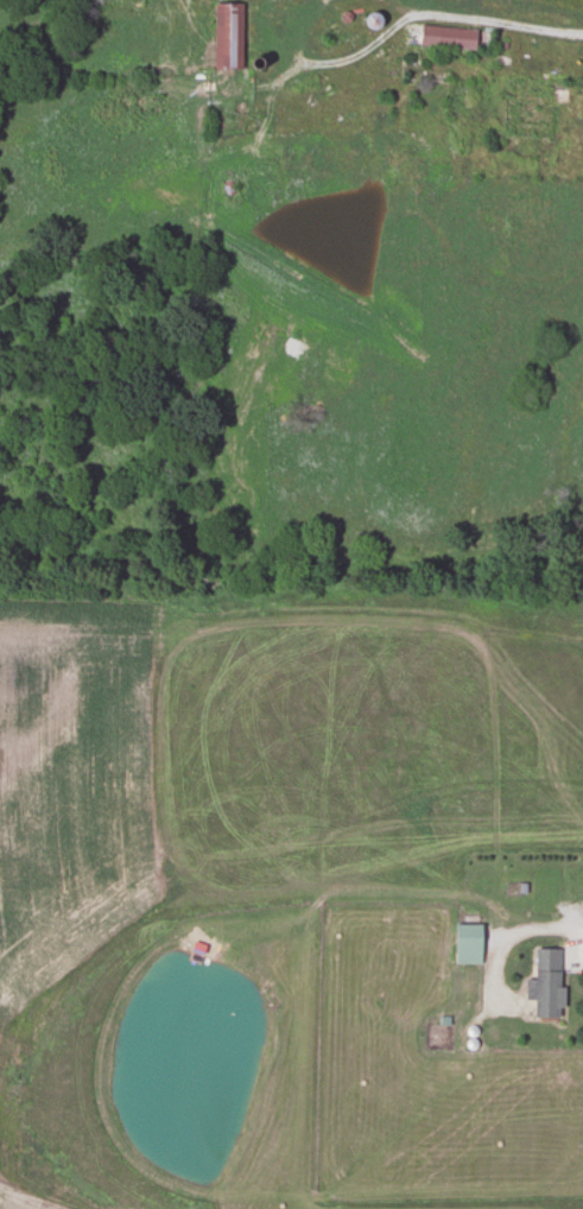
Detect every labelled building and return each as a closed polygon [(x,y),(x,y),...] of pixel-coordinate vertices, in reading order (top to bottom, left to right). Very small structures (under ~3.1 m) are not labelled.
[(241,1),(214,1),(214,68),(241,68),(241,1)] [(418,45),(475,50),(476,30),(420,25),(418,45)] [(454,962),(480,962),(480,923),(454,923),(454,962)] [(204,945),(194,941),(188,958),(198,962),(204,945)] [(560,948),(534,948),(534,978),(524,978),(524,1000),(533,1000),(533,1017),(559,1017),(560,948)]
